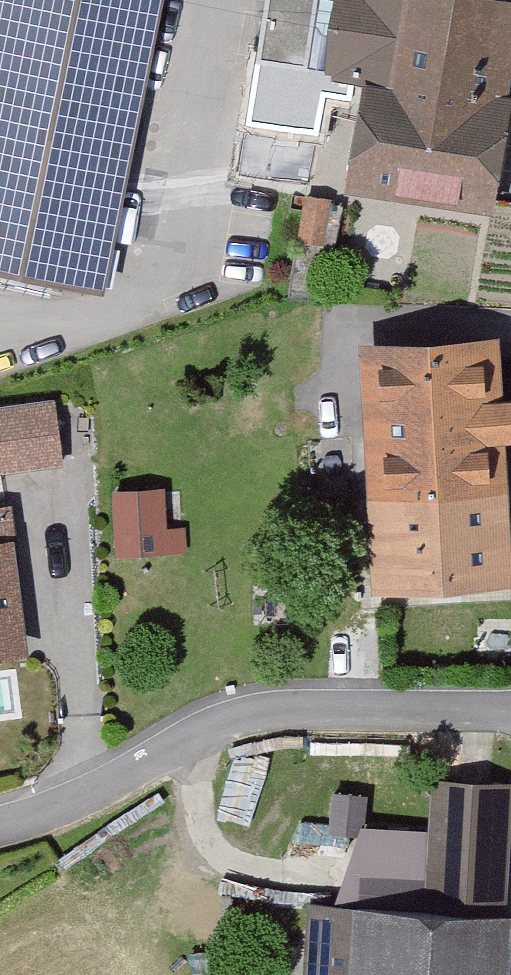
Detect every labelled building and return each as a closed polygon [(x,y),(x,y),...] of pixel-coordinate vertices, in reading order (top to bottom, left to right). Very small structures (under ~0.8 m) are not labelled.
[(106,294),(158,0),(157,0),(0,0),(0,275),(106,294)] [(310,78),(323,0),(272,0),(260,70),(310,78)] [(354,185),(482,204),(510,12),(427,0),(340,0),(329,70),(370,76),(354,185)] [(251,102),(215,100),(212,169),(348,175),(350,126),(250,121),(251,102)] [(328,203),(305,200),(300,240),(323,242),(328,203)] [(360,358),(378,608),(510,599),(510,531),(498,348),(360,358)] [(0,468),(62,460),(54,402),(0,410),(0,466),(0,468)] [(155,483),(114,484),(116,550),(157,549),(155,483)] [(26,665),(10,518),(0,519),(0,668),(26,665)] [(331,788),(332,823),(366,822),(365,787),(331,788)] [(338,918),(506,928),(510,813),(510,794),(431,792),(429,839),(367,838),(338,918)] [(506,928),(338,918),(304,919),(302,974),(510,974),(510,929),(506,928)]
